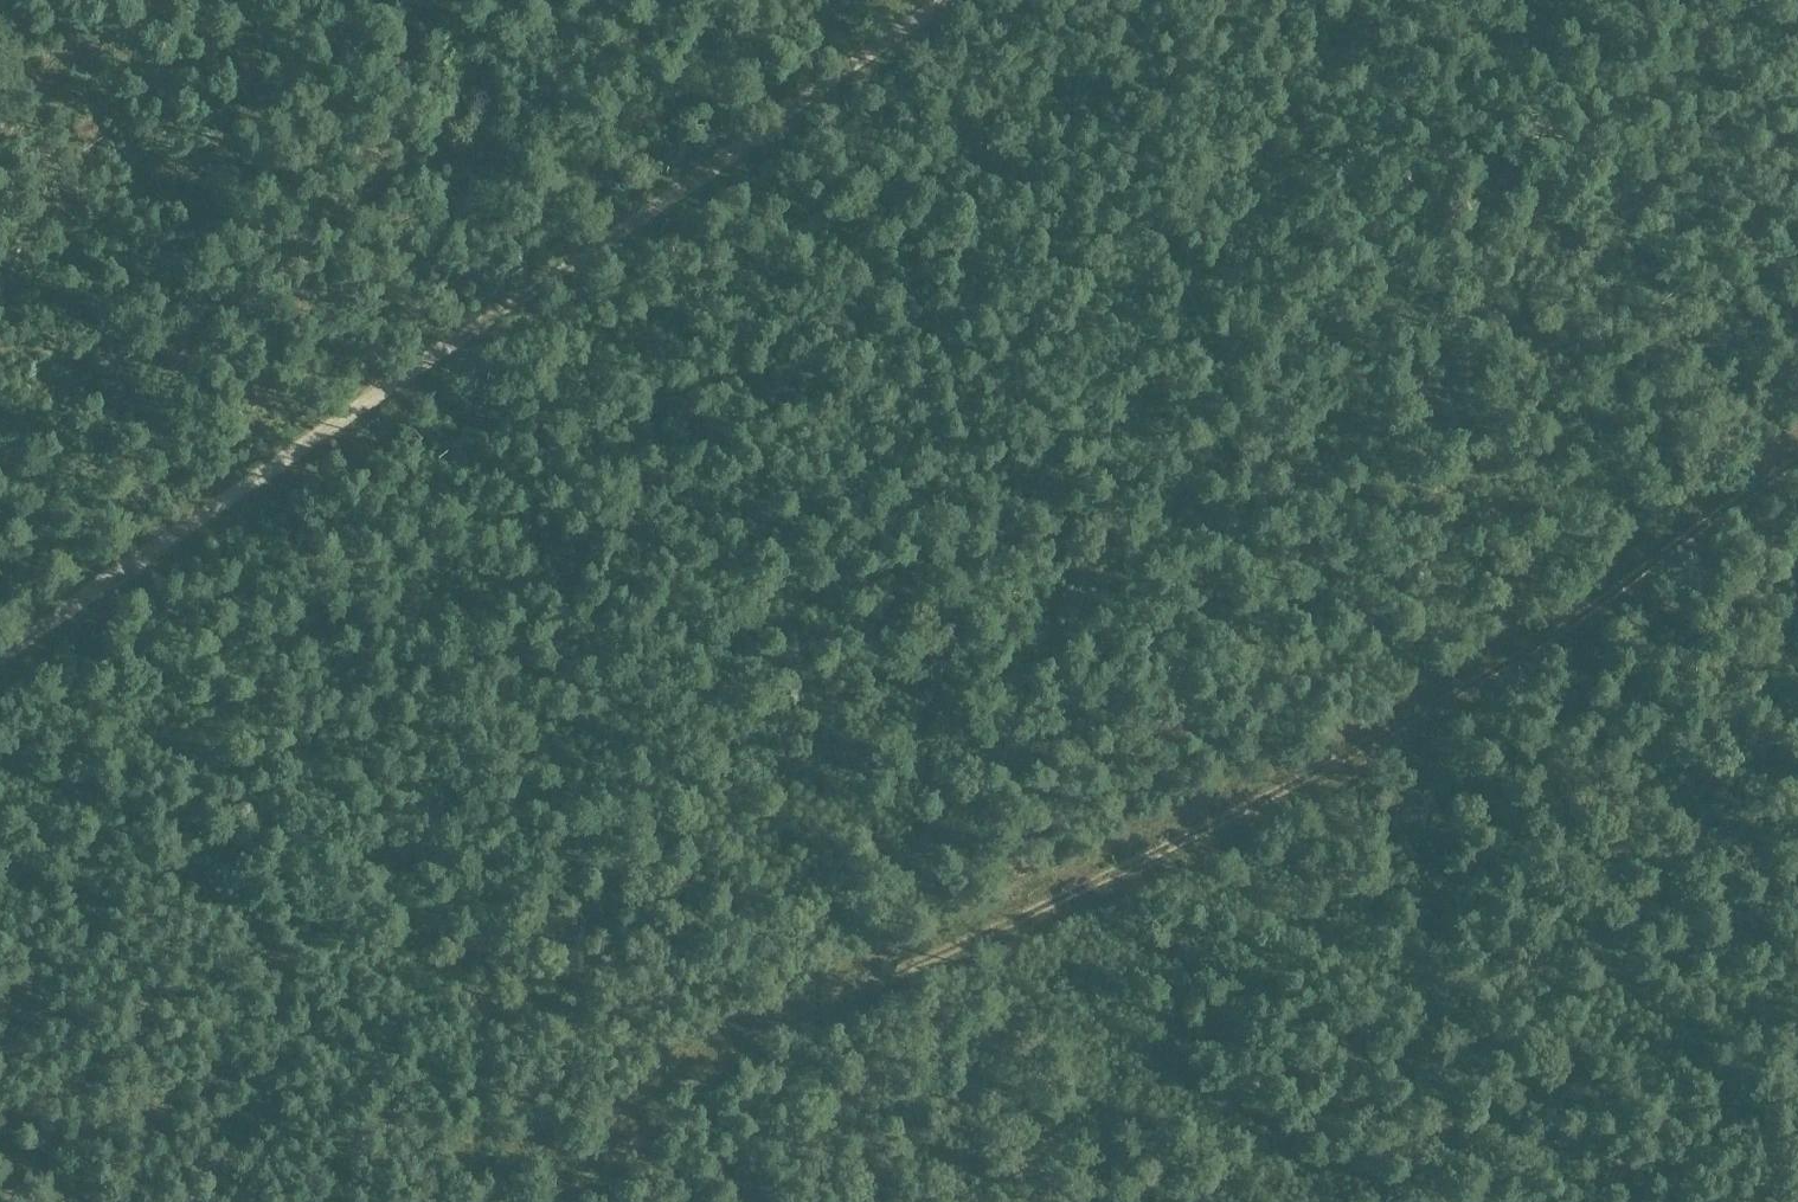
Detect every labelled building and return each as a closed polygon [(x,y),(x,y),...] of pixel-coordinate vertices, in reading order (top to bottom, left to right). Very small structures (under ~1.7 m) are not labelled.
[(11,685),(2,670),(0,671),(0,692),(11,685)]
